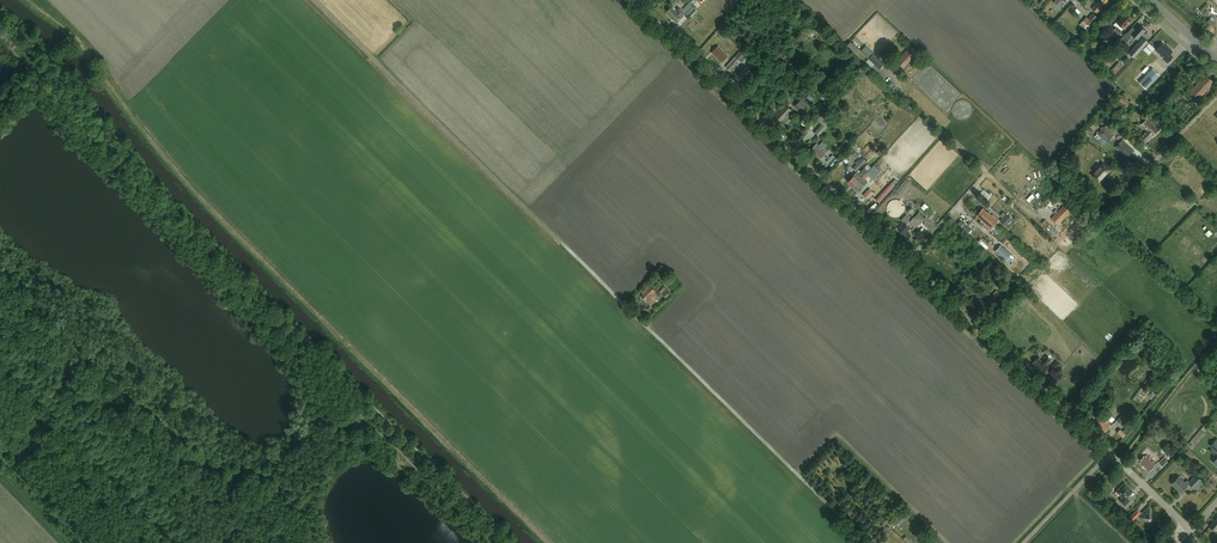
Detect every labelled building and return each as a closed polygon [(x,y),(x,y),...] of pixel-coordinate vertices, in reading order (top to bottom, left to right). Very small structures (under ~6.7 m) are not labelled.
[(1108,0),(1097,0),(1091,7),(1095,11),(1100,5),(1102,7),(1108,0)] [(690,2),(683,9),(691,17),(695,13),(699,10),(690,2)] [(679,7),(677,10),(672,6),(667,11),(669,12),(667,14),(676,22),(685,13),(679,7)] [(1090,27),(1098,18),(1092,13),(1087,18),(1085,16),(1082,20),(1090,27)] [(1123,16),(1117,23),(1123,29),(1129,22),(1129,21),(1132,18),(1126,13),(1123,16)] [(1146,30),(1139,24),(1131,33),(1137,39),(1146,30)] [(1118,35),(1122,30),(1117,26),(1113,30),(1115,32),(1113,35),(1115,36),(1116,35),(1116,36),(1117,34),(1118,35)] [(720,27),(715,33),(722,39),(727,33),(720,27)] [(1120,39),(1116,36),(1111,41),(1115,45),(1120,39)] [(1133,57),(1147,41),(1143,37),(1129,53),(1133,57)] [(1148,53),(1154,48),(1149,42),(1143,48),(1148,53)] [(1163,58),(1167,63),(1173,57),(1170,54),(1173,51),(1168,47),(1168,48),(1162,43),(1156,50),(1164,57),(1163,58)] [(721,62),(728,56),(718,46),(713,51),(714,53),(713,54),(721,62)] [(743,49),(740,52),(739,51),(726,66),(731,71),(740,61),(742,62),(747,57),(744,54),(746,52),(743,49)] [(904,68),(913,58),(912,56),(913,55),(907,50),(897,61),(904,68)] [(1147,89),(1160,74),(1152,67),(1139,82),(1147,89)] [(1210,88),(1215,83),(1207,75),(1202,81),(1200,80),(1190,91),(1198,99),(1209,87),(1210,88)] [(805,99),(809,103),(814,99),(809,94),(805,99)] [(801,99),(794,106),(801,112),(808,105),(801,99)] [(784,122),(794,112),(784,102),(773,114),(781,122),(783,121),(784,122)] [(822,112),(820,115),(809,127),(817,134),(823,126),(824,126),(822,124),(828,118),(822,112)] [(1147,130),(1140,137),(1146,142),(1153,135),(1154,136),(1160,130),(1155,125),(1148,118),(1141,125),(1147,130)] [(1113,135),(1104,126),(1097,133),(1107,142),(1113,135)] [(1093,137),(1097,134),(1089,127),(1086,131),(1093,137)] [(837,149),(842,153),(850,144),(845,140),(837,149)] [(1128,155),(1133,150),(1122,140),(1115,148),(1123,154),(1126,156),(1127,154),(1128,155)] [(813,149),(811,152),(820,160),(824,155),(828,159),(827,161),(832,167),(838,160),(833,155),(830,157),(826,153),(827,152),(818,144),(816,146),(815,145),(812,149),(813,149)] [(852,168),(856,171),(866,161),(862,158),(859,161),(858,161),(855,164),(855,165),(852,168)] [(1095,178),(1099,182),(1102,178),(1102,177),(1109,169),(1103,164),(1093,174),(1096,177),(1095,178)] [(854,187),(871,169),(870,168),(871,167),(869,166),(866,169),(865,167),(859,173),(860,174),(857,178),(855,176),(849,182),(854,187)] [(874,172),(871,169),(854,187),(859,191),(865,185),(864,185),(868,182),(865,179),(867,177),(868,178),(874,172)] [(905,178),(896,190),(901,194),(911,182),(905,178)] [(1040,188),(1046,194),(1049,191),(1043,185),(1040,188)] [(869,188),(863,194),(868,199),(874,193),(869,188)] [(984,188),(980,192),(988,200),(992,196),(984,188)] [(1028,188),(1023,195),(1026,197),(1031,191),(1028,188)] [(879,201),(889,191),(886,189),(876,199),(879,201)] [(1038,191),(1035,194),(1042,200),(1044,197),(1038,191)] [(1030,193),(1026,198),(1034,205),(1038,200),(1030,193)] [(1067,216),(1072,211),(1066,206),(1065,207),(1063,206),(1052,218),(1058,224),(1067,216)] [(980,212),(994,225),(999,219),(993,214),(992,215),(988,211),(987,212),(983,208),(980,212)] [(920,211),(909,222),(915,228),(926,217),(920,211)] [(990,229),(994,225),(980,212),(977,215),(981,219),(980,220),(985,223),(984,224),(990,229)] [(1011,219),(1006,215),(1005,214),(999,222),(1004,226),(1011,219)] [(905,222),(906,223),(910,219),(906,215),(901,220),(904,223),(904,222),(905,222)] [(961,219),(958,222),(968,232),(971,229),(961,219)] [(1045,219),(1042,222),(1055,235),(1058,232),(1045,219)] [(904,235),(911,228),(906,223),(905,222),(904,222),(904,223),(898,229),(904,235)] [(1011,254),(1000,245),(995,252),(1005,261),(1011,254)] [(650,305),(658,298),(653,293),(655,291),(649,284),(641,292),(643,295),(642,296),(650,305)] [(994,302),(1001,294),(996,290),(989,297),(992,300),(994,302)] [(967,303),(970,306),(969,306),(974,311),(981,304),(980,303),(984,299),(982,296),(978,301),(973,296),(967,303)] [(1042,374),(1049,367),(1047,364),(1051,359),(1047,355),(1042,360),(1038,356),(1033,362),(1034,363),(1033,365),(1042,374)] [(1063,366),(1057,360),(1052,365),(1059,371),(1063,366)] [(1122,413),(1117,419),(1122,424),(1130,415),(1130,414),(1131,413),(1127,410),(1123,414),(1122,413)] [(1112,416),(1107,412),(1098,422),(1099,423),(1097,424),(1105,432),(1111,425),(1106,421),(1108,420),(1112,416)] [(1123,437),(1128,430),(1125,428),(1123,430),(1120,428),(1117,432),(1123,437)] [(1140,462),(1149,471),(1156,464),(1146,455),(1145,456),(1144,455),(1140,460),(1141,461),(1140,462)] [(1189,483),(1194,488),(1201,480),(1196,475),(1190,482),(1187,479),(1185,482),(1178,476),(1171,484),(1180,492),(1189,483)] [(1127,497),(1133,491),(1124,482),(1116,491),(1122,497),(1119,500),(1125,505),(1130,500),(1127,497)] [(1137,506),(1133,510),(1134,511),(1128,517),(1131,521),(1142,512),(1137,506)] [(1149,506),(1139,516),(1149,526),(1159,516),(1149,506)] [(899,525),(907,517),(904,515),(896,522),(899,525)]
